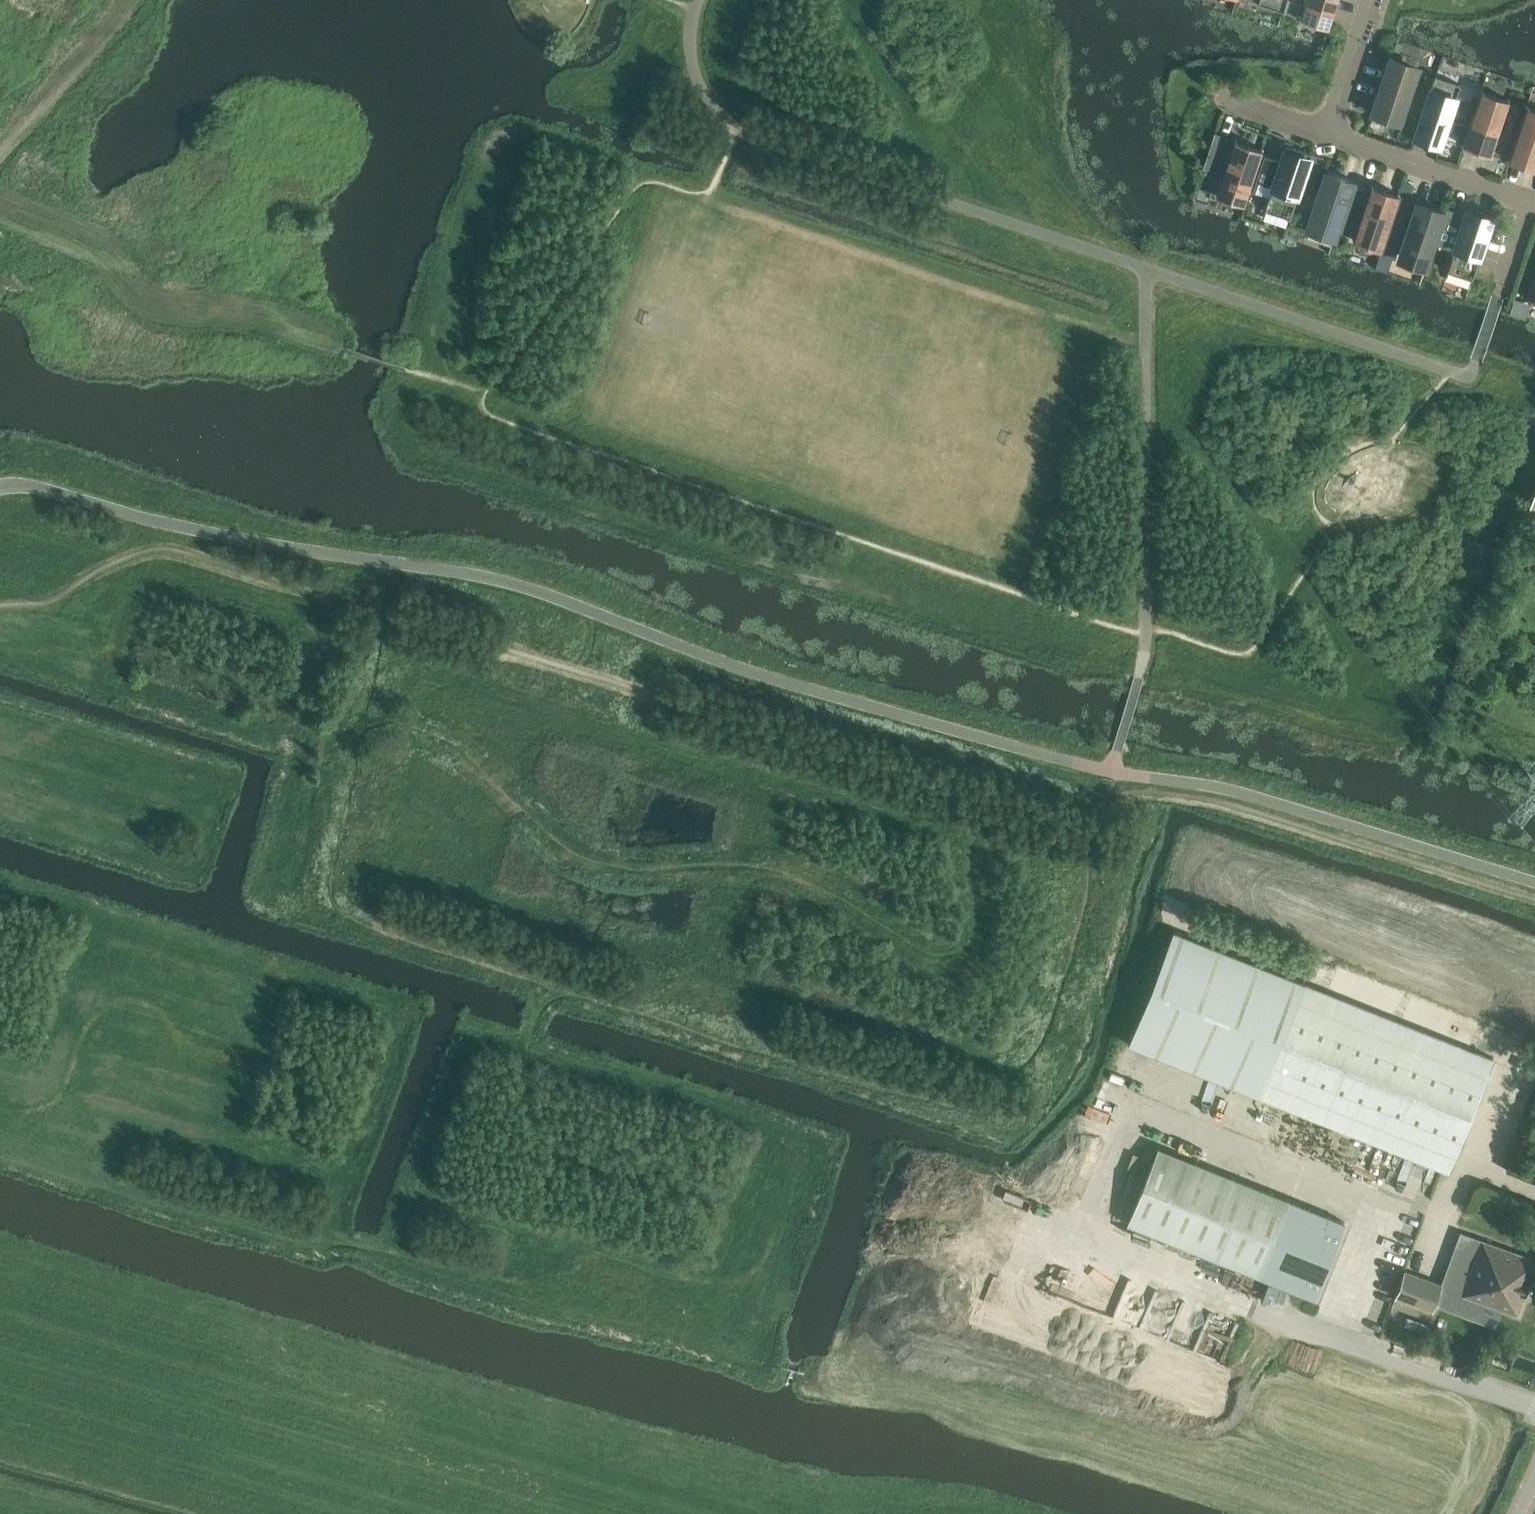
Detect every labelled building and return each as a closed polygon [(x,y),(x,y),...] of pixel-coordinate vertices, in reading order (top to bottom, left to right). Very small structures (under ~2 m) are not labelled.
[(1258,2),(1283,11),(1287,0),(1259,0),(1258,2)] [(1284,11),(1296,15),(1300,3),(1298,2),(1298,1),(1294,0),(1288,0),(1284,11)] [(1337,0),(1306,0),(1301,16),(1327,25),(1325,31),(1327,32),(1337,0)] [(1393,56),(1391,56),(1372,114),(1398,122),(1417,68),(1392,60),(1393,56)] [(1445,130),(1460,84),(1435,76),(1414,141),(1426,145),(1433,126),(1445,130)] [(1483,85),(1461,150),(1462,150),(1464,144),(1491,153),(1499,130),(1500,131),(1503,121),(1502,121),(1509,100),(1482,91),(1484,86),(1483,85)] [(1528,100),(1507,165),(1508,165),(1510,160),(1534,168),(1534,109),(1528,107),(1529,101),(1528,100)] [(1467,124),(1452,119),(1448,129),(1463,134),(1467,124)] [(1214,132),(1211,144),(1225,148),(1229,137),(1214,132)] [(1261,149),(1234,140),(1226,163),(1225,163),(1222,172),(1223,173),(1216,193),(1243,202),(1241,208),(1242,208),(1264,144),(1263,143),(1261,149)] [(1269,160),(1261,182),(1272,186),(1265,209),(1290,218),(1311,153),(1299,149),(1292,167),(1269,160)] [(1313,153),(1302,186),(1311,190),(1323,156),(1313,153)] [(1353,180),(1327,171),(1308,225),(1333,233),(1332,237),(1334,238),(1353,180)] [(1353,183),(1344,211),(1356,215),(1365,187),(1353,183)] [(1397,195),(1371,186),(1363,209),(1362,208),(1358,218),(1360,218),(1353,239),(1379,248),(1378,253),(1379,254),(1400,189),(1399,189),(1397,195)] [(1400,229),(1410,199),(1400,195),(1390,226),(1400,229)] [(1424,264),(1423,268),(1425,268),(1444,210),(1418,201),(1399,255),(1424,264)] [(1472,279),(1493,214),(1481,209),(1474,228),(1462,224),(1447,270),(1472,279)] [(1460,213),(1451,210),(1448,219),(1457,223),(1460,213)] [(1524,593),(1534,598),(1534,565),(1534,564),(1524,593)] [(1127,1043),(1259,1095),(1448,1170),(1493,1057),(1304,982),(1172,930),(1127,1043)] [(1159,1147),(1128,1225),(1136,1228),(1160,1237),(1247,1272),(1315,1298),(1345,1221),(1159,1147)] [(1463,1295),(1518,1314),(1534,1266),(1534,1260),(1483,1241),(1463,1295)] [(1432,1311),(1442,1285),(1404,1272),(1395,1298),(1432,1311)]
